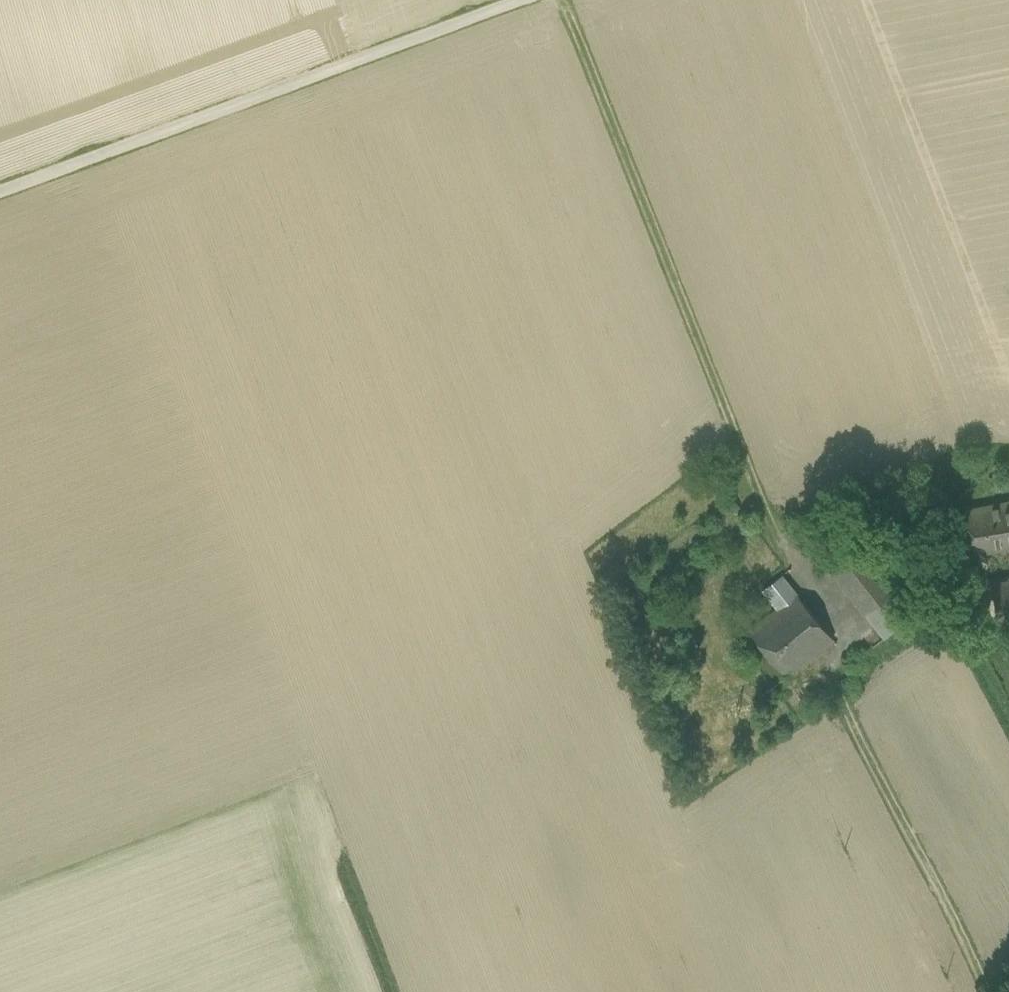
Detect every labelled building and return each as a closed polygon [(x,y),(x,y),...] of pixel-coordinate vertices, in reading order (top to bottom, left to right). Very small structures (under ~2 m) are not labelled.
[(963,509),(969,551),(1008,545),(1008,501),(963,509)] [(844,521),(811,546),(882,639),(899,626),(880,601),(894,588),(844,521)] [(782,572),(761,589),(771,602),(792,585),(782,572)] [(989,583),(995,622),(1008,620),(1008,580),(989,583)] [(832,638),(795,592),(748,630),(784,676),(832,638)]
